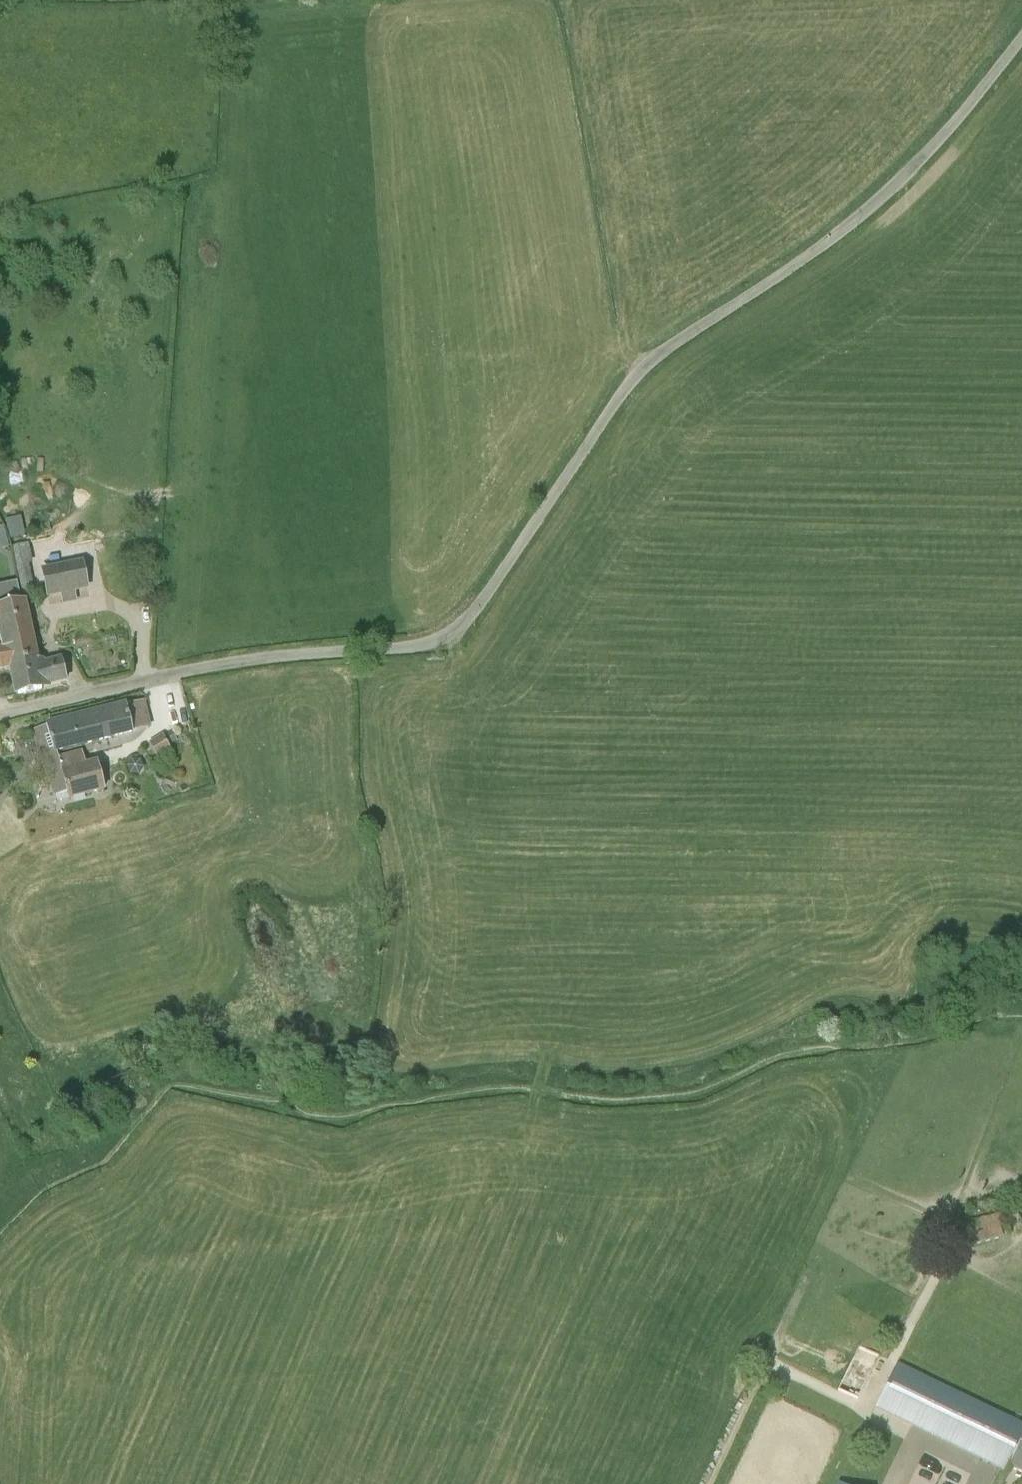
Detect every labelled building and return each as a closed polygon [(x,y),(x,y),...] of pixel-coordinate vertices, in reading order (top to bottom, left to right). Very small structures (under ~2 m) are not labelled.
[(25,535),(21,515),(6,519),(10,538),(25,535)] [(51,531),(50,522),(40,523),(40,522),(32,523),(33,533),(41,532),(42,532),(51,531)] [(6,536),(0,537),(0,542),(2,549),(9,547),(6,536)] [(29,563),(33,562),(29,543),(12,546),(23,598),(36,595),(29,563)] [(89,589),(84,559),(41,568),(47,597),(61,595),(63,604),(78,602),(76,591),(89,589)] [(29,609),(27,599),(0,605),(0,636),(3,648),(0,649),(0,668),(11,666),(40,660),(40,659),(29,609)] [(67,679),(62,658),(45,662),(44,658),(40,659),(40,660),(11,666),(18,695),(43,690),(42,685),(67,679)] [(133,734),(132,728),(149,724),(143,701),(113,708),(98,712),(104,739),(106,741),(133,734)] [(58,753),(106,741),(104,739),(98,712),(47,725),(48,726),(34,730),(39,749),(42,761),(59,756),(58,753)] [(170,745),(178,741),(173,731),(151,744),(158,757),(172,750),(170,745)] [(97,762),(87,765),(83,751),(59,757),(59,756),(42,761),(47,777),(49,776),(54,796),(68,793),(69,798),(105,789),(97,762)] [(130,773),(140,774),(145,768),(141,759),(132,758),(127,766),(130,773)] [(958,1223),(960,1232),(945,1236),(948,1250),(964,1246),(964,1247),(1011,1235),(1004,1212),(958,1223)] [(898,1362),(876,1408),(925,1432),(917,1451),(976,1480),(985,1461),(1006,1471),(1009,1466),(1021,1472),(1021,1422),(898,1362)]
